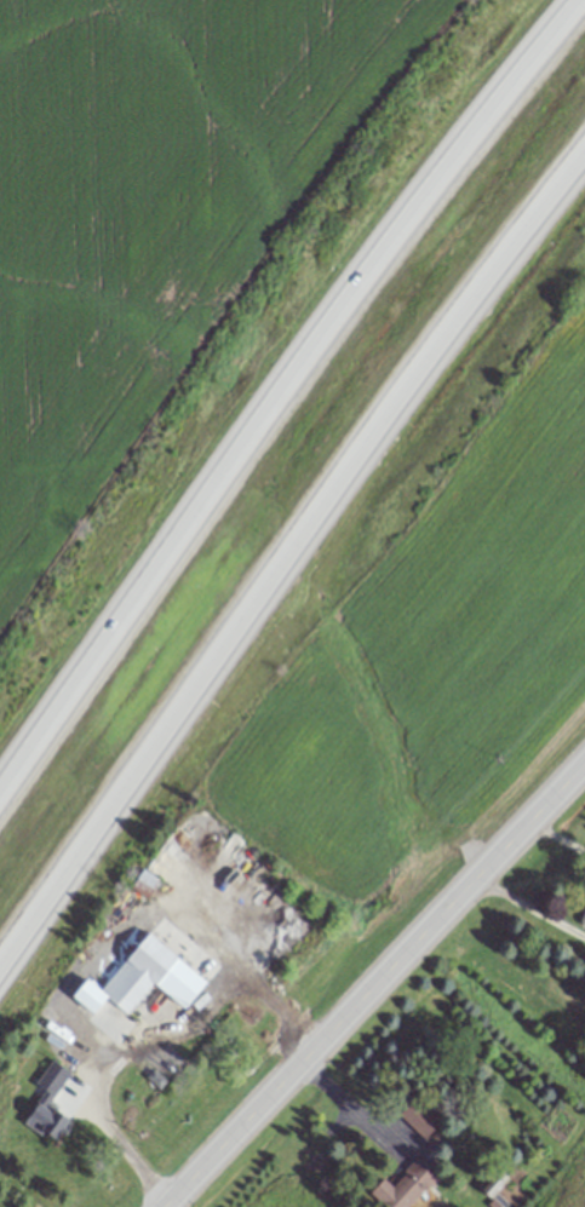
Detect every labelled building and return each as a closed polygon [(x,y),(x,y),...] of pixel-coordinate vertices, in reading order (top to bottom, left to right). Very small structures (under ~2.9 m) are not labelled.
[(158,880),(142,872),(133,890),(150,898),(158,880)] [(156,983),(190,1010),(210,985),(147,934),(101,991),(86,978),(71,996),(95,1015),(107,999),(128,1016),(156,983)] [(25,1121),(56,1142),(71,1118),(49,1103),(70,1072),(51,1060),(35,1084),(45,1091),(25,1121)] [(389,1106),(424,1142),(442,1125),(407,1089),(389,1106)] [(383,1179),(369,1193),(384,1206),(408,1206),(435,1180),(415,1161),(390,1186),(383,1179)]
